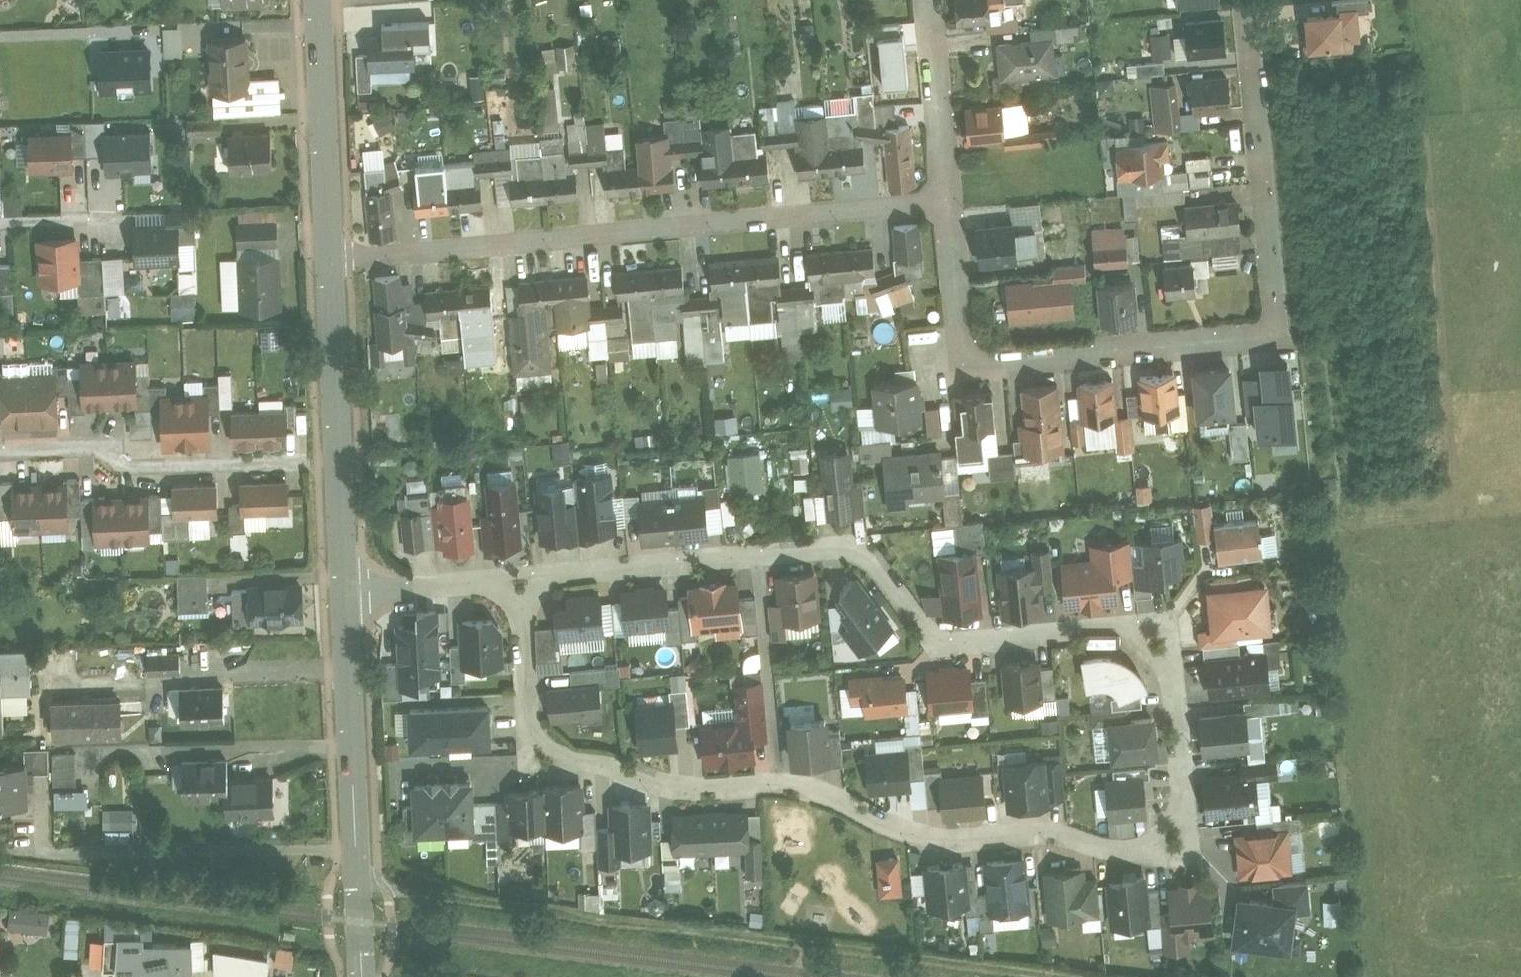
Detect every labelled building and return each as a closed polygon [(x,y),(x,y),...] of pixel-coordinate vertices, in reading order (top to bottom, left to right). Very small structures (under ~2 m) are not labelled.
[(959,21),(1008,17),(1006,3),(1029,1),(1028,0),(1024,1),(1024,0),(957,0),(959,21)] [(1029,1),(1031,28),(1055,26),(1057,25),(1056,12),(1055,0),(1038,0),(1029,1)] [(1333,1),(1335,14),(1341,13),(1354,12),(1354,13),(1370,11),(1369,0),(1340,0),(1333,1)] [(1080,10),(1056,12),(1057,25),(1081,23),(1080,10)] [(1354,13),(1354,12),(1341,13),(1343,38),(1357,36),(1354,13)] [(1335,14),(1308,16),(1311,47),(1328,45),(1329,47),(1331,47),(1331,45),(1343,44),(1343,38),(1341,13),(1335,14)] [(1220,20),(1185,23),(1186,37),(1174,38),(1175,55),(1223,52),(1220,20)] [(435,23),(416,24),(416,36),(436,35),(435,23)] [(1057,25),(1055,26),(1056,39),(1082,36),(1081,23),(1057,25)] [(162,26),(161,51),(177,51),(177,26),(162,26)] [(414,36),(370,37),(371,53),(371,66),(372,66),(415,64),(414,36)] [(247,38),(212,39),(215,91),(250,89),(249,77),(247,38)] [(1052,38),(999,44),(1003,77),(1003,79),(1021,77),(1055,73),(1052,41),(1052,38)] [(1065,72),(1062,43),(1052,41),(1055,73),(1065,72)] [(151,44),(98,47),(100,93),(119,92),(119,97),(135,96),(135,92),(153,91),(151,44)] [(571,44),(540,47),(542,66),(573,63),(571,44)] [(371,53),(358,54),(360,90),(373,89),(372,66),(371,66),(371,53)] [(1163,61),(1136,64),(1137,77),(1165,74),(1163,61)] [(249,77),(250,89),(215,91),(216,115),(276,112),(275,88),(263,77),(249,77)] [(1021,77),(1003,79),(1003,77),(994,78),(995,91),(1023,88),(1021,77)] [(1226,78),(1192,81),(1195,110),(1229,107),(1226,78)] [(1172,84),(1151,87),(1157,131),(1178,128),(1172,84)] [(874,93),(857,94),(860,122),(858,136),(859,139),(874,142),(877,127),(875,105),(874,93)] [(797,100),(779,102),(780,110),(779,110),(782,146),(801,144),(797,100)] [(700,101),(681,102),(683,118),(684,128),(685,129),(702,127),(700,101)] [(895,104),(875,105),(877,127),(896,126),(895,104)] [(1004,104),(969,108),(972,139),(1006,135),(1007,135),(1007,133),(1004,104)] [(1042,108),(1025,110),(1027,123),(1044,122),(1042,108)] [(779,110),(761,112),(764,148),(782,146),(779,110)] [(851,112),(827,115),(833,173),(865,170),(863,147),(855,146),(851,112)] [(374,131),(392,130),(391,114),(373,116),(374,131)] [(827,115),(805,117),(808,150),(798,151),(801,176),(833,173),(827,115)] [(683,118),(665,120),(667,136),(669,136),(671,157),(687,155),(685,129),(684,128),(683,118)] [(88,120),(71,121),(71,134),(72,134),(73,156),(89,155),(88,120)] [(587,122),(571,123),(572,139),(589,137),(587,122)] [(896,126),(877,127),(874,142),(887,144),(892,186),(916,184),(910,125),(896,126)] [(702,127),(685,129),(687,155),(705,154),(705,152),(703,130),(702,127)] [(732,127),(703,130),(705,152),(712,152),(713,160),(735,158),(732,127)] [(759,156),(757,132),(733,134),(733,127),(732,127),(735,158),(738,183),(771,180),(768,155),(759,156)] [(1042,129),(1007,133),(1007,135),(1006,135),(1007,146),(1044,143),(1042,129)] [(606,130),(589,132),(589,137),(591,162),(608,161),(609,161),(608,151),(606,130)] [(272,133),(230,135),(232,170),(274,167),(272,133)] [(71,134),(32,135),(33,168),(48,168),(48,170),(73,169),(73,156),(72,134),(71,134)] [(667,136),(638,139),(640,167),(642,190),(643,191),(675,188),(673,163),(671,163),(671,157),(669,136),(667,136)] [(572,139),(571,139),(573,164),(591,162),(589,137),(572,139)] [(1114,137),(1102,138),(1104,160),(1116,158),(1115,145),(1114,137)] [(1165,141),(1155,142),(1157,160),(1167,159),(1165,141)] [(1155,142),(1115,145),(1116,158),(1118,179),(1158,175),(1158,174),(1157,160),(1155,142)] [(512,147),(493,149),(495,171),(496,172),(515,170),(512,147)] [(493,149),(476,150),(478,173),(495,171),(493,149)] [(568,172),(566,150),(543,153),(544,160),(546,175),(545,175),(547,199),(579,196),(577,171),(568,172)] [(626,150),(608,151),(609,161),(608,161),(609,169),(608,169),(610,194),(642,190),(640,167),(628,168),(626,150)] [(544,160),(534,162),(533,153),(520,155),(522,177),(516,178),(516,177),(512,178),(515,203),(547,200),(547,199),(545,175),(546,175),(544,160)] [(713,160),(702,161),(705,186),(738,183),(735,158),(713,160)] [(396,161),(385,165),(386,167),(378,167),(387,192),(390,191),(404,186),(399,173),(400,172),(396,161)] [(480,181),(470,182),(469,165),(454,167),(456,183),(448,184),(451,208),(482,205),(480,181)] [(378,167),(366,169),(368,192),(382,191),(383,203),(391,202),(390,191),(387,192),(378,167)] [(1210,169),(1185,171),(1187,188),(1211,185),(1210,169)] [(1185,171),(1158,174),(1158,175),(1118,179),(1120,194),(1123,194),(1135,193),(1151,191),(1182,188),(1187,188),(1185,171)] [(448,184),(416,187),(419,211),(451,208),(448,184)] [(1182,188),(1151,191),(1152,203),(1183,201),(1182,188)] [(382,191),(368,192),(373,237),(397,235),(393,202),(391,202),(383,203),(382,191)] [(1151,191),(1135,193),(1136,205),(1152,203),(1151,191)] [(1135,193),(1123,194),(1125,221),(1137,220),(1136,205),(1135,193)] [(1238,202),(1185,207),(1187,232),(1240,226),(1238,202)] [(196,210),(169,211),(170,226),(179,226),(179,227),(197,226),(196,210)] [(276,223),(240,224),(241,244),(277,243),(276,223)] [(919,224),(895,226),(898,256),(899,259),(922,256),(919,224)] [(170,226),(137,228),(138,262),(180,260),(179,242),(179,227),(179,226),(170,226)] [(197,226),(179,227),(179,242),(197,241),(197,226)] [(1013,226),(980,229),(983,262),(1016,258),(1015,253),(1038,250),(1036,229),(1014,231),(1013,226)] [(1125,232),(1111,233),(1111,228),(1093,230),(1096,264),(1127,262),(1125,232)] [(78,239),(41,241),(43,281),(50,281),(57,286),(63,286),(68,280),(79,279),(80,279),(79,259),(78,239)] [(873,249),(840,252),(844,295),(867,293),(865,275),(875,274),(873,249)] [(1238,250),(1213,253),(1214,265),(1239,262),(1238,250)] [(840,251),(807,254),(809,281),(817,280),(819,302),(844,300),(844,295),(840,252),(840,251)] [(1207,255),(1191,257),(1192,263),(1193,263),(1194,273),(1209,271),(1207,255)] [(922,256),(899,259),(898,256),(894,257),(895,271),(887,275),(893,287),(891,287),(896,304),(914,296),(905,272),(906,272),(923,271),(922,256)] [(104,257),(79,259),(80,279),(79,279),(80,294),(106,293),(104,257)] [(778,258),(746,262),(748,287),(752,322),(774,320),(773,299),(779,299),(778,291),(781,291),(778,258)] [(278,259),(242,260),(244,307),(280,305),(278,259)] [(746,262),(712,265),(715,290),(748,287),(746,262)] [(0,264),(0,287),(0,292),(14,292),(13,263),(0,264)] [(1192,263),(1163,266),(1166,294),(1196,291),(1194,273),(1193,263),(1192,263)] [(1086,264),(1054,267),(1056,282),(1072,280),(1072,281),(1087,280),(1086,264)] [(682,267),(649,270),(656,337),(656,339),(677,337),(676,320),(683,319),(681,299),(685,299),(682,267)] [(649,270),(616,273),(618,299),(629,297),(633,340),(656,337),(649,270)] [(400,275),(376,277),(382,343),(405,342),(404,324),(402,302),(400,275)] [(887,275),(871,283),(882,314),(894,311),(896,311),(894,305),(896,304),(891,287),(893,287),(887,275)] [(587,276),(554,279),(559,325),(559,326),(588,323),(590,322),(588,308),(589,308),(588,301),(590,301),(587,276)] [(554,279),(523,282),(525,312),(509,313),(509,314),(515,372),(551,369),(548,327),(559,325),(554,279)] [(1056,282),(1035,284),(1035,282),(1008,285),(1011,320),(1075,314),(1072,281),(1072,280),(1056,282)] [(1132,281),(1100,284),(1104,323),(1137,320),(1132,281)] [(492,286),(459,289),(462,328),(463,328),(493,325),(496,325),(495,316),(492,286)] [(814,286),(796,287),(796,289),(801,332),(818,330),(814,286)] [(459,289),(427,292),(429,316),(441,315),(443,336),(464,334),(463,328),(462,328),(459,289)] [(781,291),(778,291),(779,299),(783,344),(802,342),(801,332),(796,289),(781,291)] [(718,296),(700,298),(706,360),(724,358),(718,296)] [(685,299),(681,299),(683,319),(688,367),(707,365),(706,360),(700,298),(685,299)] [(415,301),(402,302),(404,324),(417,324),(417,322),(415,301)] [(622,305),(605,306),(608,336),(625,334),(622,305)] [(589,308),(588,308),(590,322),(588,323),(590,343),(591,357),(610,355),(608,336),(605,306),(589,308)] [(896,311),(894,311),(898,326),(920,321),(917,306),(896,311)] [(509,314),(495,316),(496,325),(493,325),(495,351),(512,349),(509,314)] [(417,322),(417,324),(415,336),(433,338),(435,324),(417,322)] [(588,323),(559,326),(561,346),(590,343),(588,323)] [(417,324),(404,324),(405,342),(416,341),(415,336),(417,324)] [(433,338),(415,336),(416,341),(417,357),(430,357),(431,348),(432,348),(433,338)] [(55,361),(30,362),(31,375),(55,374),(54,365),(55,365),(55,361)] [(136,361),(110,362),(112,404),(137,403),(138,402),(137,373),(136,361)] [(110,362),(84,363),(85,376),(86,405),(87,405),(112,404),(110,362)] [(1287,363),(1263,366),(1264,375),(1266,398),(1256,399),(1257,412),(1260,436),(1294,432),(1287,363)] [(55,365),(54,365),(55,374),(56,374),(57,394),(71,393),(70,376),(70,365),(55,365)] [(1229,368),(1195,372),(1201,434),(1229,431),(1228,423),(1227,413),(1234,412),(1229,368)] [(233,372),(221,372),(222,406),(234,406),(233,372)] [(151,373),(137,373),(138,402),(137,403),(137,409),(153,408),(152,386),(151,373)] [(1175,373),(1142,376),(1146,414),(1178,411),(1175,373)] [(31,375),(30,375),(32,426),(58,425),(57,394),(56,374),(55,374),(31,375)] [(5,376),(4,376),(5,396),(6,427),(32,426),(30,375),(5,376)] [(1266,398),(1264,375),(1242,377),(1246,413),(1257,412),(1256,399),(1266,398)] [(85,376),(70,376),(71,393),(72,412),(87,411),(87,405),(86,405),(85,376)] [(1112,379),(1081,382),(1084,419),(1086,419),(1114,416),(1116,416),(1112,379)] [(918,380),(875,384),(879,425),(922,421),(918,380)] [(221,383),(205,384),(205,395),(209,395),(210,412),(222,412),(222,406),(221,383)] [(1058,384),(1023,388),(1027,421),(1023,422),(1025,437),(1025,438),(1029,437),(1042,436),(1050,435),(1048,421),(1062,420),(1058,384)] [(167,385),(152,386),(153,408),(153,415),(164,414),(164,397),(168,397),(167,385)] [(829,406),(851,405),(850,386),(828,388),(829,406)] [(993,391),(955,394),(957,415),(963,415),(964,425),(956,426),(959,456),(985,453),(983,427),(996,426),(993,391)] [(205,395),(186,396),(188,442),(198,442),(198,445),(211,444),(210,412),(209,395),(205,395)] [(168,397),(164,397),(164,414),(166,446),(179,446),(178,443),(188,442),(186,396),(168,397)] [(297,402),(286,403),(286,410),(287,425),(298,424),(297,402)] [(940,406),(927,407),(929,434),(942,433),(940,406)] [(286,410),(260,411),(261,443),(287,442),(287,425),(286,410)] [(260,411),(234,412),(235,444),(261,443),(260,411)] [(713,416),(714,431),(736,429),(735,415),(713,416)] [(1130,420),(1116,422),(1116,416),(1114,416),(1117,450),(1132,448),(1133,448),(1132,439),(1130,420)] [(1084,419),(1072,421),(1074,443),(1088,441),(1086,419),(1084,419)] [(1246,421),(1228,423),(1229,431),(1232,458),(1250,457),(1246,421)] [(1042,436),(1029,437),(1031,460),(1045,459),(1045,457),(1044,457),(1042,440),(1042,436)] [(1025,437),(1014,438),(1016,451),(1017,462),(1031,460),(1029,437),(1025,438),(1025,437)] [(1064,438),(1042,440),(1044,457),(1045,457),(1065,455),(1064,438)] [(1016,451),(989,453),(991,479),(1018,476),(1017,462),(1016,451)] [(920,454),(885,457),(890,505),(909,503),(908,491),(945,488),(941,452),(927,453),(927,455),(920,455),(920,454)] [(838,453),(825,454),(831,516),(855,513),(852,482),(850,461),(839,462),(838,453)] [(760,454),(731,457),(735,492),(764,489),(760,454)] [(583,463),(583,472),(604,472),(604,463),(583,463)] [(610,475),(574,479),(575,486),(577,505),(580,541),(595,539),(594,532),(615,529),(610,475)] [(82,478),(66,478),(66,485),(68,485),(69,514),(83,514),(83,498),(82,478)] [(17,480),(1,481),(1,482),(3,517),(15,517),(17,516),(16,487),(17,487),(17,480)] [(864,480),(852,482),(855,513),(867,512),(864,480)] [(287,481),(244,483),(244,499),(245,499),(245,503),(245,511),(246,511),(288,509),(287,481)] [(514,482),(490,484),(494,517),(496,545),(500,545),(521,543),(514,482)] [(218,484),(175,486),(176,501),(176,511),(176,515),(191,514),(219,513),(218,484)] [(66,485),(41,486),(43,527),(69,526),(69,514),(68,485),(66,485)] [(17,487),(16,487),(17,516),(15,517),(15,519),(17,519),(17,528),(43,527),(41,486),(17,487)] [(575,486),(563,488),(565,506),(577,505),(575,486)] [(563,488),(539,490),(544,539),(564,537),(568,537),(565,506),(563,488)] [(961,490),(944,492),(947,524),(956,523),(964,523),(961,490)] [(163,494),(147,495),(147,497),(149,497),(150,531),(165,530),(164,512),(163,494)] [(816,495),(805,496),(807,518),(818,517),(816,495)] [(704,496),(673,499),(677,539),(708,535),(704,496)] [(98,497),(83,498),(83,514),(84,533),(98,533),(97,499),(98,499),(98,497)] [(147,497),(123,498),(125,540),(150,539),(150,531),(149,497),(147,497)] [(98,499),(97,499),(98,533),(99,541),(125,540),(123,498),(98,499)] [(673,499),(641,502),(645,542),(677,539),(673,499)] [(736,522),(734,499),(722,500),(724,524),(736,522)] [(468,500),(444,503),(448,542),(449,549),(473,547),(468,500)] [(245,503),(230,504),(231,531),(247,531),(246,511),(245,511),(245,503)] [(577,505),(565,506),(568,537),(564,537),(564,542),(580,541),(577,505)] [(1213,506),(1195,508),(1197,522),(1214,520),(1213,506)] [(444,507),(432,508),(436,543),(436,544),(448,542),(444,507)] [(421,508),(408,509),(408,513),(405,514),(408,546),(436,543),(432,511),(422,512),(421,508)] [(191,514),(176,515),(176,511),(164,512),(165,530),(165,538),(192,537),(191,514)] [(494,517),(482,518),(485,554),(501,552),(500,545),(496,545),(494,517)] [(1259,518),(1216,524),(1220,559),(1264,554),(1262,538),(1263,538),(1263,534),(1261,534),(1259,518)] [(964,523),(956,523),(959,553),(975,552),(975,553),(987,552),(984,521),(964,523)] [(1148,528),(1149,538),(1168,535),(1166,525),(1148,528)] [(1183,536),(1143,540),(1145,563),(1148,596),(1153,595),(1152,585),(1160,584),(1160,581),(1166,580),(1165,576),(1182,575),(1181,559),(1185,559),(1183,536)] [(1131,541),(1111,543),(1114,577),(1134,575),(1133,564),(1131,541)] [(1105,561),(1065,565),(1069,605),(1085,603),(1085,607),(1101,606),(1101,602),(1116,600),(1114,577),(1111,543),(1103,544),(1105,561)] [(1055,585),(1051,550),(1034,551),(1036,568),(1037,568),(1039,587),(1055,585)] [(959,553),(942,555),(948,616),(981,613),(975,553),(975,552),(959,553)] [(1145,563),(1133,564),(1134,575),(1136,597),(1148,596),(1145,563)] [(1036,568),(1001,571),(1006,615),(1041,611),(1039,587),(1037,568),(1036,568)] [(210,572),(181,573),(182,601),(211,600),(210,572)] [(815,573),(781,577),(783,604),(785,604),(786,620),(819,617),(815,573)] [(1238,576),(1214,578),(1215,590),(1239,588),(1238,576)] [(852,605),(843,612),(844,629),(849,635),(861,651),(866,652),(875,645),(876,639),(893,627),(858,579),(842,591),(852,605)] [(724,582),(705,584),(706,587),(692,588),(692,595),(695,627),(697,627),(719,624),(719,621),(740,618),(741,618),(739,598),(738,583),(724,585),(724,582)] [(1215,590),(1212,591),(1216,630),(1216,632),(1235,631),(1270,627),(1266,585),(1239,588),(1215,590)] [(301,587),(254,589),(254,590),(235,591),(236,626),(255,626),(255,621),(303,619),(301,587)] [(666,590),(625,594),(628,626),(666,623),(670,623),(668,608),(666,590)] [(601,595),(570,598),(571,607),(558,609),(559,626),(560,637),(561,637),(604,632),(601,595)] [(692,595),(680,597),(681,607),(684,639),(698,638),(697,627),(695,627),(692,595)] [(757,596),(739,598),(741,618),(740,618),(742,634),(760,632),(757,596)] [(783,604),(769,605),(772,638),(788,636),(786,620),(785,604),(783,604)] [(681,607),(668,608),(670,623),(666,623),(668,644),(684,642),(684,639),(681,607)] [(419,624),(400,625),(402,662),(403,686),(404,686),(422,685),(422,675),(441,674),(437,611),(419,611),(419,624)] [(493,620),(464,621),(465,645),(466,665),(467,665),(502,663),(500,632),(493,620)] [(559,626),(537,628),(538,662),(564,659),(561,637),(560,637),(559,626)] [(844,629),(833,629),(834,641),(841,641),(849,635),(844,629)] [(1235,631),(1216,632),(1216,630),(1201,632),(1203,646),(1204,646),(1236,643),(1235,631)] [(1236,643),(1204,646),(1206,662),(1210,662),(1210,661),(1242,658),(1240,642),(1236,643)] [(465,645),(451,645),(453,681),(468,681),(467,665),(466,665),(465,645)] [(4,728),(3,693),(33,692),(31,649),(0,650),(0,728),(4,728)] [(1242,658),(1210,661),(1210,662),(1213,693),(1269,687),(1265,652),(1246,653),(1247,657),(1242,658)] [(747,678),(759,677),(757,653),(740,654),(741,671),(746,670),(747,678)] [(181,654),(149,656),(150,674),(181,672),(181,654)] [(1107,654),(1101,654),(1084,657),(1089,686),(1103,684),(1107,684),(1111,685),(1113,686),(1115,688),(1117,689),(1119,692),(1120,695),(1121,696),(1142,689),(1147,687),(1146,683),(1143,677),(1139,673),(1137,670),(1134,667),(1131,665),(1126,662),(1121,659),(1112,657),(1113,655),(1107,654)] [(402,662),(382,663),(384,699),(405,698),(404,686),(403,686),(402,662)] [(1039,662),(1006,665),(1009,703),(1042,700),(1039,668),(1039,662)] [(1054,666),(1039,668),(1042,700),(1057,698),(1054,666)] [(608,668),(572,671),(573,688),(599,685),(599,686),(609,685),(608,668)] [(956,668),(944,669),(944,672),(930,673),(933,709),(972,706),(973,705),(971,680),(970,670),(956,671),(956,668)] [(905,678),(878,680),(877,676),(852,679),(854,702),(867,701),(868,713),(908,709),(905,678)] [(987,678),(971,680),(973,705),(972,706),(973,715),(990,714),(987,678)] [(764,681),(738,684),(741,721),(752,720),(753,738),(770,737),(764,681)] [(573,688),(551,690),(554,718),(602,713),(599,686),(599,685),(573,688)] [(225,688),(170,690),(171,712),(183,711),(183,722),(226,721),(225,688)] [(688,688),(671,690),(672,703),(673,703),(676,726),(691,724),(688,688)] [(1142,689),(1121,696),(1120,695),(1112,698),(1113,709),(1128,707),(1143,706),(1142,689)] [(1281,698),(1265,700),(1266,713),(1282,711),(1281,698)] [(122,700),(55,701),(55,734),(122,733),(122,700)] [(1265,700),(1245,702),(1246,714),(1246,715),(1266,713),(1265,700)] [(672,703),(639,707),(643,749),(677,746),(676,726),(673,703),(672,703)] [(489,706),(450,708),(452,744),(491,742),(490,724),(494,719),(493,711),(489,707),(489,706)] [(1113,709),(1092,711),(1094,726),(1112,724),(1112,723),(1130,721),(1128,707),(1113,709)] [(450,708),(412,710),(412,728),(409,732),(409,740),(413,744),(413,746),(452,744),(450,708)] [(1246,714),(1202,718),(1205,752),(1223,750),(1223,752),(1232,751),(1232,749),(1249,748),(1246,715),(1246,714)] [(1130,721),(1112,723),(1112,724),(1115,756),(1115,758),(1117,758),(1117,757),(1155,753),(1156,754),(1157,754),(1157,752),(1154,720),(1154,718),(1152,718),(1152,719),(1130,721)] [(826,719),(792,722),(796,762),(829,759),(830,759),(827,730),(826,719)] [(741,721),(704,724),(707,762),(723,761),(723,763),(740,762),(740,759),(755,758),(753,738),(752,720),(741,721)] [(841,729),(827,730),(830,759),(829,759),(829,766),(844,765),(841,729)] [(923,742),(906,743),(907,751),(908,751),(910,779),(926,778),(925,771),(923,742)] [(50,747),(26,748),(26,760),(27,760),(27,772),(51,772),(50,747)] [(907,751),(869,755),(872,790),(911,787),(910,779),(908,751),(907,751)] [(77,753),(54,753),(55,789),(78,788),(77,753)] [(1277,759),(1242,762),(1244,776),(1253,775),(1254,779),(1278,777),(1277,759)] [(0,761),(0,803),(28,802),(27,772),(27,760),(26,760),(0,761)] [(228,761),(184,762),(184,774),(175,774),(175,786),(184,786),(185,799),(228,798),(229,798),(229,780),(228,761)] [(1045,761),(1007,765),(1011,808),(1049,804),(1045,762),(1045,761)] [(1063,761),(1045,762),(1048,798),(1067,797),(1063,761)] [(1150,766),(1114,770),(1115,781),(1143,779),(1144,779),(1151,779),(1150,766)] [(943,769),(925,771),(926,778),(929,807),(945,805),(942,779),(944,779),(943,769)] [(1244,776),(1208,780),(1211,814),(1257,809),(1254,779),(1253,775),(1244,776)] [(944,779),(942,779),(945,805),(946,815),(959,814),(959,816),(972,815),(972,813),(986,811),(982,776),(944,779)] [(272,778),(229,780),(229,798),(228,798),(229,816),(274,814),(272,778)] [(1115,781),(1108,782),(1111,818),(1147,814),(1144,779),(1143,779),(1115,781)] [(440,780),(429,781),(429,785),(416,785),(417,806),(418,831),(419,831),(446,830),(444,784),(440,784),(440,780)] [(459,783),(458,780),(448,780),(448,784),(444,784),(446,830),(473,829),(474,829),(473,803),(472,783),(459,783)] [(582,785),(546,787),(548,831),(553,830),(553,835),(570,834),(569,830),(583,829),(584,829),(583,811),(582,785)] [(545,791),(510,792),(511,800),(512,828),(513,828),(519,828),(519,832),(532,832),(531,827),(547,827),(547,831),(548,831),(546,787),(545,787),(545,791)] [(511,800),(497,801),(497,802),(498,837),(514,836),(513,828),(512,828),(511,800)] [(497,802),(473,803),(474,829),(473,829),(473,839),(498,838),(498,837),(497,802)] [(649,805),(613,807),(614,827),(615,849),(623,848),(651,847),(649,805)] [(417,806),(405,806),(406,842),(420,841),(419,831),(418,831),(417,806)] [(597,811),(583,811),(584,829),(583,829),(584,847),(599,847),(598,828),(597,811)] [(748,813),(724,815),(724,812),(711,813),(713,852),(728,851),(731,848),(749,847),(750,847),(750,839),(748,813)] [(699,816),(675,817),(676,843),(676,851),(695,850),(698,853),(713,852),(711,813),(699,813),(699,816)] [(1293,818),(1258,821),(1259,834),(1288,831),(1288,832),(1294,832),(1293,818)] [(1339,818),(1319,823),(1323,839),(1343,834),(1339,818)] [(614,827),(598,828),(599,847),(600,865),(623,864),(623,848),(615,849),(614,827)] [(1259,834),(1238,836),(1242,875),(1291,870),(1288,832),(1288,831),(1259,834)] [(763,839),(750,839),(750,847),(749,847),(750,875),(764,874),(763,839)] [(676,843),(663,844),(664,867),(677,867),(676,851),(676,843)] [(899,858),(879,860),(883,894),(902,892),(899,858)] [(1024,859),(988,862),(991,894),(993,912),(994,912),(1013,911),(1012,904),(1028,902),(1024,859)] [(964,864),(928,868),(932,908),(942,907),(946,910),(955,910),(958,905),(967,905),(968,904),(966,879),(964,864)] [(1081,870),(1050,873),(1051,888),(1047,893),(1047,894),(1052,898),(1052,904),(1049,909),(1049,910),(1053,913),(1054,919),(1085,916),(1082,880),(1081,870)] [(1145,877),(1124,879),(1124,882),(1111,884),(1114,925),(1136,923),(1135,919),(1148,918),(1149,918),(1147,891),(1145,877)] [(978,878),(966,879),(968,904),(967,905),(968,915),(981,914),(979,895),(978,878)] [(1098,879),(1082,880),(1085,916),(1101,915),(1098,879)] [(1309,881),(1274,884),(1276,904),(1290,906),(1289,914),(1312,912),(1309,881)] [(1208,887),(1173,890),(1175,912),(1177,936),(1178,936),(1212,933),(1208,887)] [(1159,889),(1147,891),(1149,918),(1148,918),(1149,927),(1163,925),(1162,914),(1159,889)] [(991,894),(979,895),(981,914),(983,931),(996,930),(994,912),(993,912),(991,894)] [(1276,904),(1242,900),(1236,941),(1285,947),(1286,935),(1290,936),(1293,918),(1289,918),(1289,914),(1290,906),(1276,904)] [(49,915),(14,911),(12,927),(47,931),(49,915)] [(1175,912),(1162,914),(1163,925),(1165,949),(1179,948),(1178,936),(1177,936),(1175,912)] [(82,916),(68,916),(68,919),(67,919),(65,947),(66,947),(66,955),(80,956),(80,948),(81,948),(83,920),(82,920),(82,916)] [(122,935),(122,939),(122,969),(122,976),(196,976),(196,942),(146,942),(146,935),(122,935)] [(107,969),(122,969),(122,939),(107,938),(107,969)] [(273,965),(288,966),(290,948),(274,946),(273,965)] [(218,950),(219,976),(266,976),(269,958),(218,950)]
